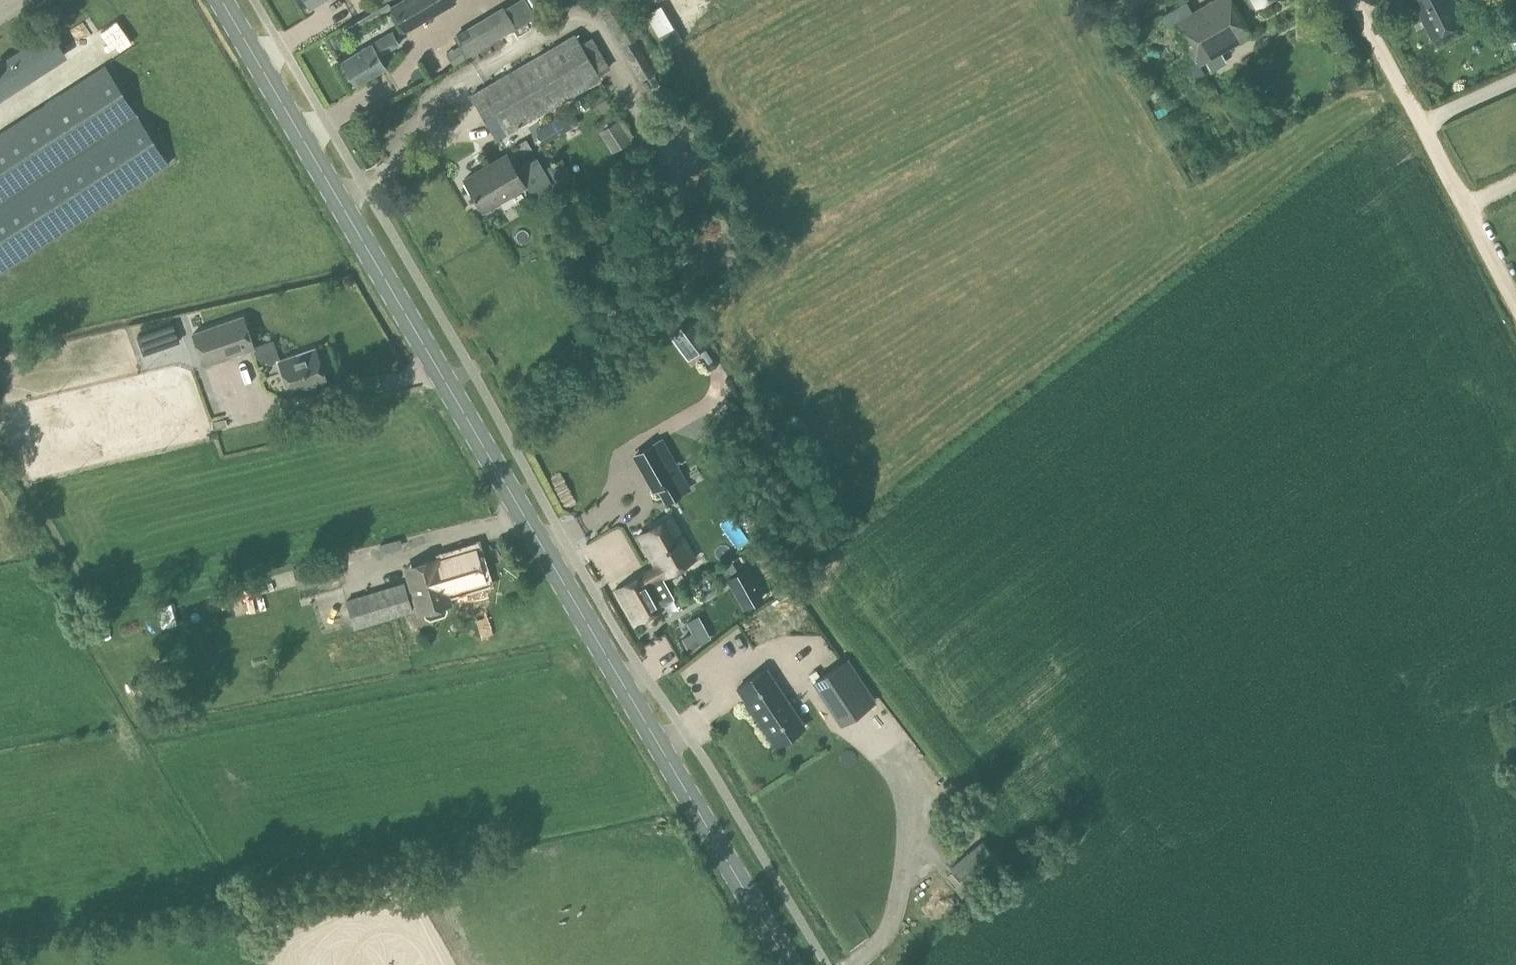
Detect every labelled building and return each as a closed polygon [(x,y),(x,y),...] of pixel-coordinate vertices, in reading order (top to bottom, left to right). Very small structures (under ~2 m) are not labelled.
[(310,9),(324,0),(305,0),(310,9)] [(406,30),(455,1),(454,0),(400,0),(391,5),(406,30)] [(588,0),(594,11),(612,0),(589,0),(588,0)] [(1174,22),(1196,61),(1188,66),(1195,79),(1203,75),(1198,65),(1251,35),(1232,0),(1214,0),(1174,22)] [(1253,8),(1267,0),(1248,0),(1253,8)] [(1433,40),(1466,23),(1455,0),(1413,0),(1433,40)] [(667,50),(683,40),(675,27),(674,28),(660,5),(645,14),(667,50)] [(484,49),(517,29),(505,8),(455,38),(460,47),(468,59),(484,49)] [(41,51),(26,28),(0,44),(0,78),(41,51)] [(392,32),(371,44),(380,58),(401,46),(392,32)] [(575,34),(470,95),(497,141),(602,81),(600,79),(612,71),(592,37),(581,44),(575,34)] [(637,36),(619,47),(641,84),(659,73),(637,36)] [(371,44),(341,62),(356,86),(385,68),(380,58),(371,44)] [(74,47),(52,58),(59,72),(82,62),(74,47)] [(168,164),(105,66),(0,134),(0,273),(168,164)] [(571,111),(537,130),(544,146),(579,127),(571,111)] [(617,121),(599,132),(613,153),(630,142),(617,121)] [(555,188),(536,155),(515,167),(507,155),(485,167),(464,179),(483,211),(526,186),(533,200),(555,188)] [(562,159),(548,166),(559,187),(573,179),(562,159)] [(242,317),(193,333),(203,365),(253,348),(242,317)] [(708,344),(688,317),(669,332),(689,358),(696,352),(708,344)] [(668,332),(627,361),(645,386),(686,357),(668,332)] [(314,348),(278,361),(290,396),(302,392),(304,396),(319,390),(318,387),(326,384),(314,348)] [(683,446),(676,433),(668,437),(675,450),(683,446)] [(653,446),(635,455),(655,490),(673,480),(653,446)] [(645,573),(615,590),(634,624),(664,607),(651,584),(695,559),(671,517),(638,536),(655,567),(645,573)] [(484,580),(475,549),(438,560),(437,557),(405,567),(419,613),(424,611),(425,616),(430,619),(445,615),(447,609),(446,605),(450,603),(446,592),(484,580)] [(720,568),(725,576),(735,570),(731,562),(720,568)] [(742,608),(765,595),(749,566),(726,579),(742,608)] [(229,574),(213,580),(221,606),(237,601),(229,574)] [(202,584),(206,605),(214,604),(210,582),(202,584)] [(403,583),(346,600),(354,627),(411,610),(403,583)] [(693,632),(682,638),(689,650),(712,638),(699,615),(687,621),(693,632)] [(844,669),(815,687),(843,729),(871,711),(844,669)] [(767,673),(742,689),(776,743),(803,727),(767,673)]
